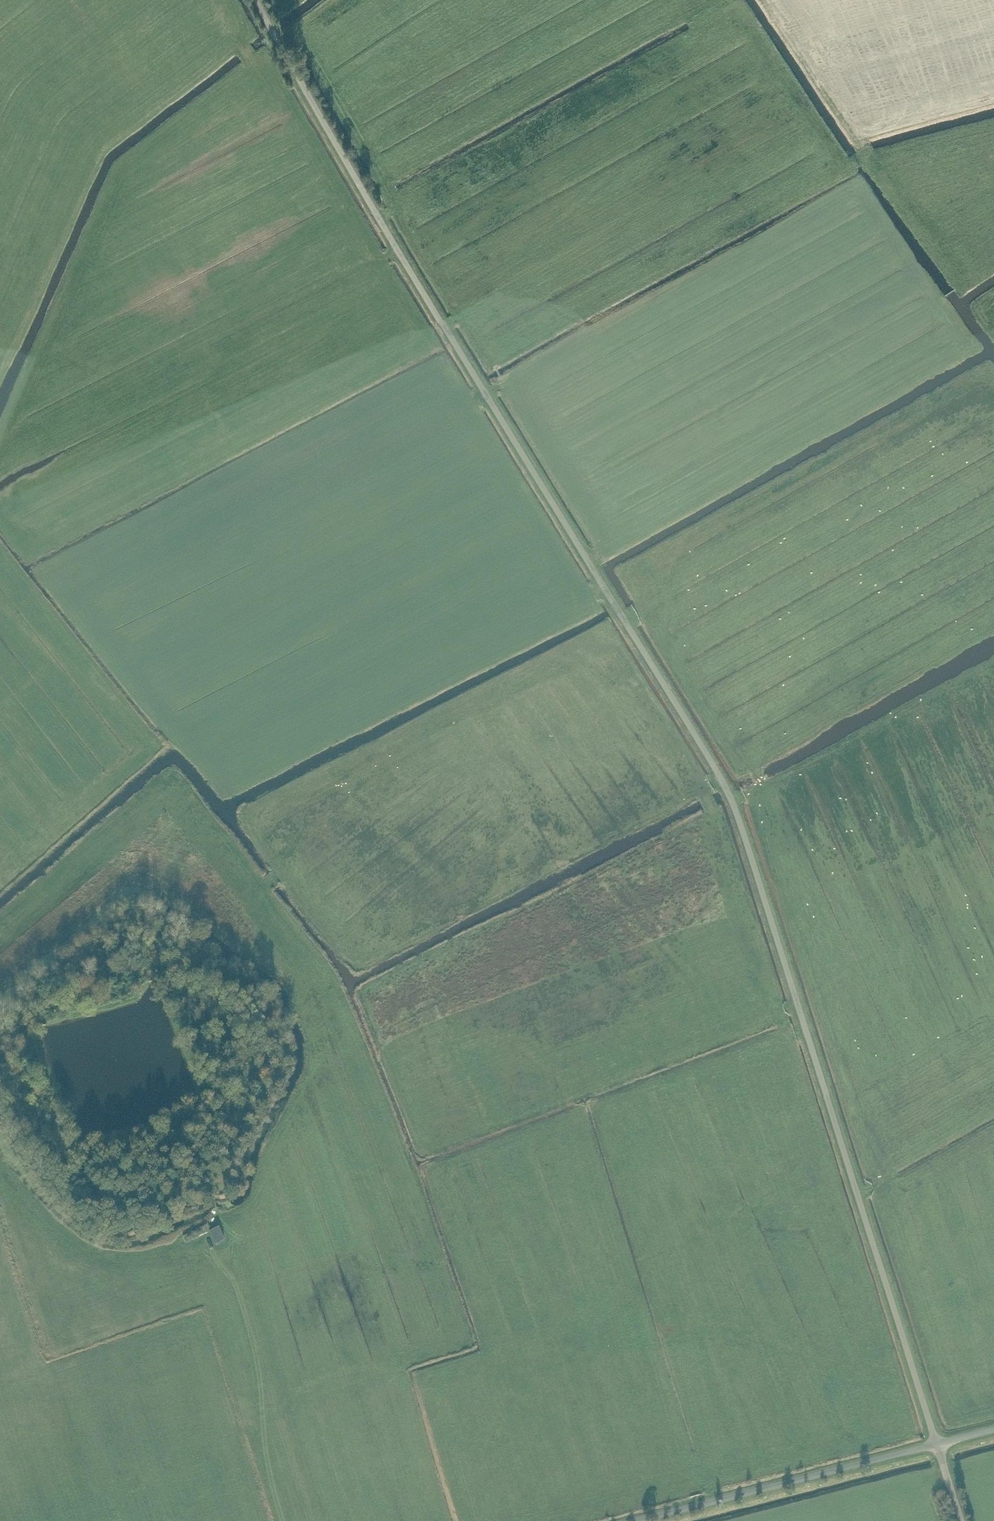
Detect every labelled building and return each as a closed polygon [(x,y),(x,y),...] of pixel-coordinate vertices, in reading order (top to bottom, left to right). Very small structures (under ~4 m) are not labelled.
[(193,1188),(196,1196),(204,1193),(201,1185),(193,1188)] [(183,1189),(188,1200),(196,1197),(191,1186),(183,1189)] [(180,1189),(168,1194),(170,1200),(183,1196),(180,1189)] [(185,1244),(208,1234),(206,1229),(183,1239),(185,1244)] [(215,1247),(224,1243),(219,1229),(209,1234),(215,1247)]
